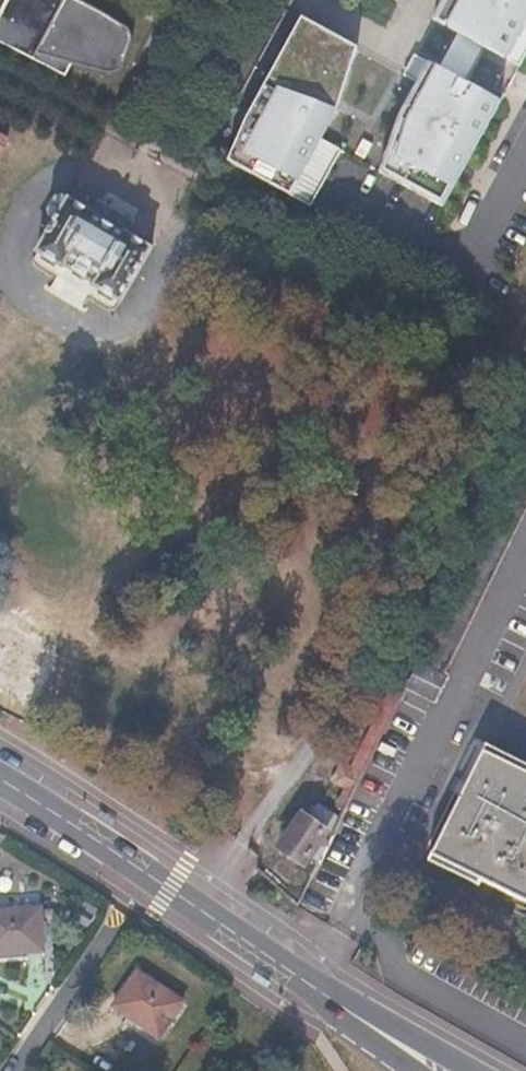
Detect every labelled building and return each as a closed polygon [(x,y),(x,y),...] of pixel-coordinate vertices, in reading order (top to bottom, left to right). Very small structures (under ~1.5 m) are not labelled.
[(0,18),(0,42),(66,76),(72,64),(103,72),(113,72),(121,69),(123,68),(128,58),(133,41),(133,36),(131,31),(126,26),(100,11),(81,0),(9,0),(0,18)] [(525,55),(525,0),(444,0),(434,18),(520,67),(525,55)] [(337,109),(356,48),(301,17),(245,118),(227,161),(310,206),(340,151),(320,140),(337,109)] [(443,207),(500,102),(414,53),(403,73),(418,81),(399,115),(379,172),(443,207)] [(16,146),(6,141),(0,154),(0,179),(16,146)] [(55,220),(33,257),(32,260),(32,263),(35,267),(106,307),(110,309),(114,309),(117,307),(153,247),(127,232),(134,220),(101,201),(94,213),(67,196),(63,195),(59,196),(56,197),(48,211),(50,217),(55,220)] [(414,662),(445,677),(458,651),(456,650),(525,505),(525,433),(414,662)] [(406,678),(399,675),(364,742),(372,747),(406,678)] [(351,769),(341,764),(334,780),(347,787),(352,789),(372,747),(364,742),(351,769)] [(485,750),(432,852),(525,900),(525,771),(485,750)] [(352,789),(347,787),(336,809),(341,811),(352,789)] [(328,837),(301,818),(282,845),(305,862),(308,856),(316,861),(328,837)] [(0,909),(0,951),(42,948),(39,906),(0,909)] [(184,1003),(137,971),(113,1005),(160,1038),(184,1003)]
